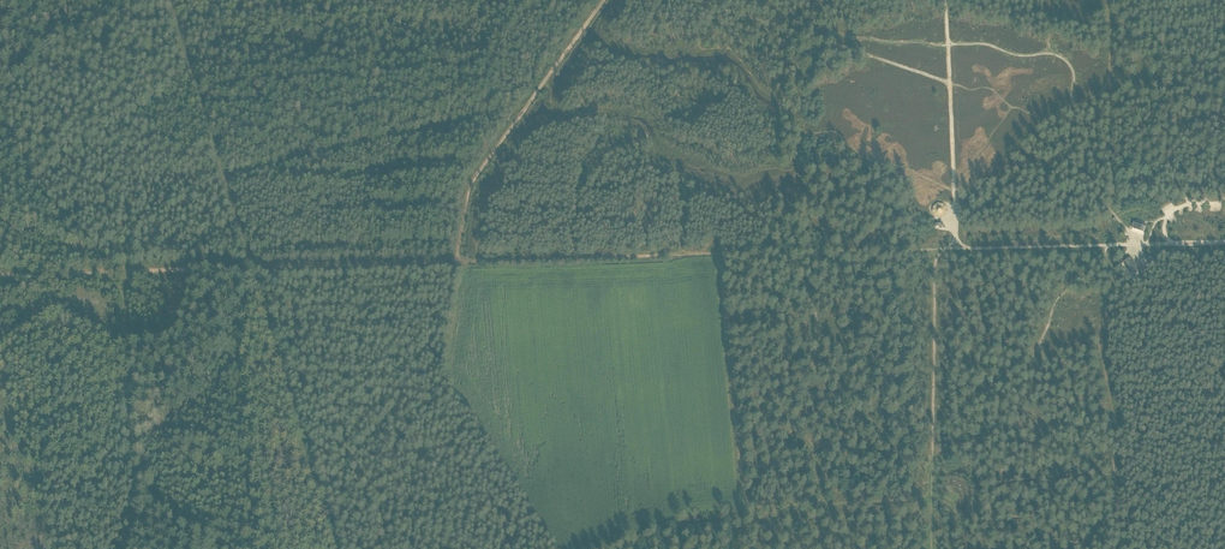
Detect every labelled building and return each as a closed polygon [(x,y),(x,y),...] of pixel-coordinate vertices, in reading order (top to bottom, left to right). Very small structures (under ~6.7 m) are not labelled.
[(942,201),(931,206),(936,217),(947,212),(942,201)] [(1146,227),(1146,226),(1134,222),(1132,227),(1144,232),(1146,227)] [(1127,260),(1123,262),(1123,263),(1124,262),(1131,273),(1133,272),(1134,272),(1135,271),(1136,273),(1137,270),(1136,266),(1135,267),(1134,264),(1130,258),(1128,260),(1127,260)]
